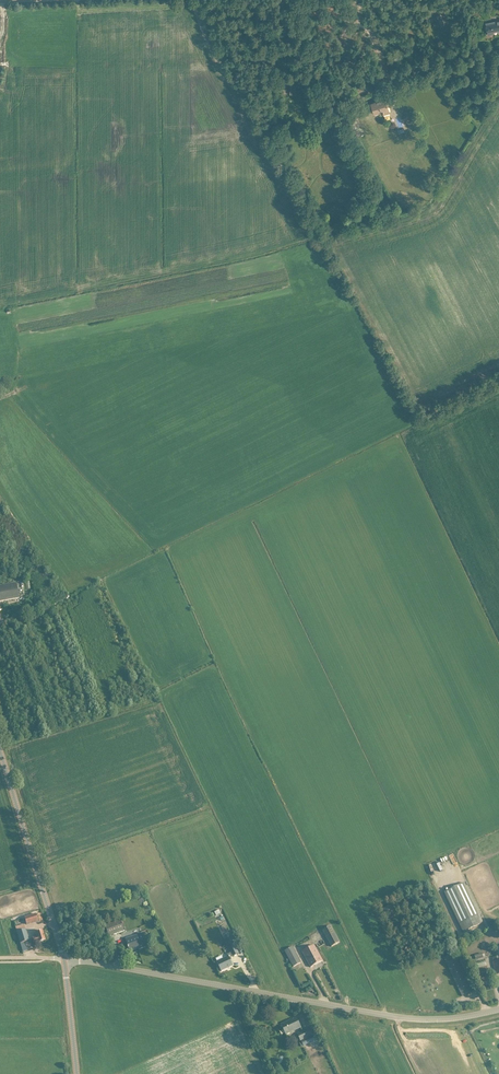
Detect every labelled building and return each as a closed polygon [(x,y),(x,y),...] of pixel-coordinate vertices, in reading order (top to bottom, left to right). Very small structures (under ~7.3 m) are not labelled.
[(444,23),(440,14),(435,17),(439,25),(444,23)] [(486,23),(487,29),(488,33),(498,30),(498,21),(486,23)] [(414,56),(418,62),(424,58),(419,52),(414,56)] [(301,90),(296,90),(296,84),(307,85),(307,81),(294,81),(294,83),(287,83),(287,82),(279,82),(278,88),(291,89),(290,94),(292,95),(301,95),(301,90)] [(378,82),(371,84),(373,94),(380,91),(378,82)] [(398,102),(396,94),(388,97),(391,105),(398,102)] [(375,114),(380,112),(382,111),(383,114),(390,112),(387,103),(384,104),(382,96),(376,98),(378,102),(371,103),(375,114)] [(357,117),(349,121),(357,137),(365,132),(357,117)] [(16,583),(0,586),(0,602),(19,598),(16,583)] [(464,883),(444,893),(463,932),(483,923),(464,883)] [(380,910),(385,921),(394,916),(392,911),(399,907),(396,902),(380,910)] [(26,924),(33,923),(38,921),(36,914),(31,916),(24,917),(26,924)] [(125,931),(122,922),(121,919),(105,924),(106,928),(109,937),(125,931)] [(29,941),(27,936),(24,925),(16,927),(19,938),(20,944),(29,941)] [(331,926),(323,930),(332,947),(340,942),(331,926)] [(42,931),(37,932),(36,933),(37,937),(33,938),(34,943),(45,940),(42,931)] [(146,947),(145,943),(142,934),(134,937),(134,938),(127,941),(129,947),(128,947),(129,948),(130,951),(138,948),(138,949),(146,947)] [(233,941),(226,944),(231,953),(233,957),(239,954),(233,941)] [(303,952),(308,962),(311,967),(323,961),(314,945),(303,952)] [(285,951),(291,962),(294,967),(301,963),(293,947),(285,951)] [(228,956),(218,961),(220,966),(222,971),(233,965),(231,960),(230,958),(233,957),(231,953),(227,955),(228,956)] [(471,992),(469,987),(453,954),(444,958),(460,991),(462,996),(471,992)] [(244,955),(236,958),(242,970),(249,966),(244,955)] [(489,976),(488,971),(488,969),(479,970),(480,973),(481,978),(489,976)] [(282,1025),(284,1030),(286,1035),(301,1028),(299,1024),(297,1019),(288,1023),(287,1022),(282,1025)] [(301,1041),(303,1046),(315,1041),(310,1029),(298,1034),(301,1041)]
